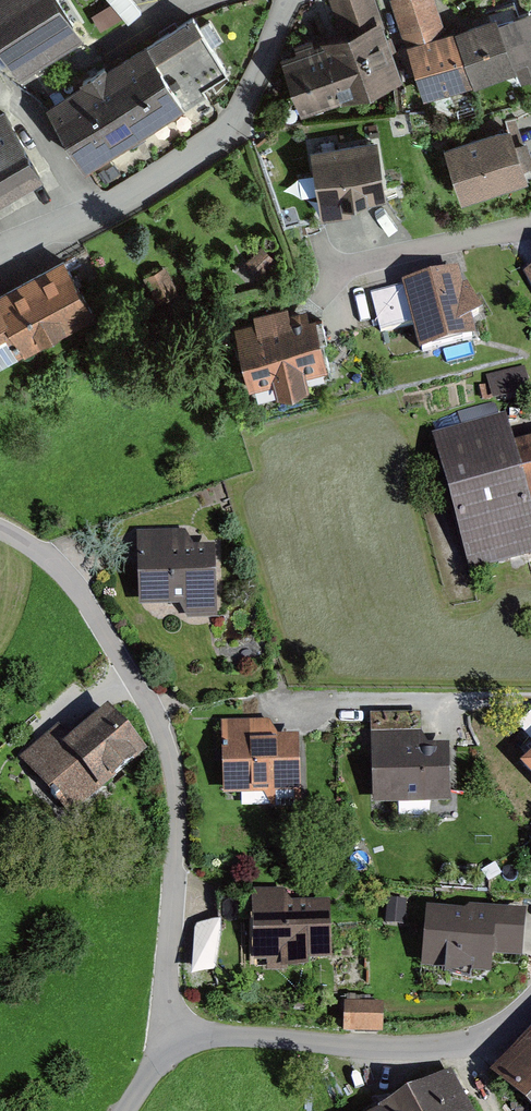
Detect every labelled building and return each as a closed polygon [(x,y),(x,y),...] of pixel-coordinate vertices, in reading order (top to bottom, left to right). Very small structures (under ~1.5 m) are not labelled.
[(19,79),(83,38),(58,0),(0,0),(0,49),(19,79)] [(129,19),(141,9),(134,0),(114,0),(129,19)] [(399,78),(368,0),(327,0),(340,33),(276,58),(300,118),(399,78)] [(435,0),(390,0),(404,45),(406,44),(445,32),(435,0)] [(455,29),(445,32),(406,44),(423,99),(474,83),(512,67),(518,79),(530,74),(530,16),(529,11),(518,15),(514,1),(488,12),(489,18),(455,29)] [(194,15),(47,106),(84,166),(231,75),(194,15)] [(40,174),(4,111),(0,113),(0,197),(40,174)] [(523,183),(507,127),(440,146),(456,202),(523,183)] [(371,142),(307,152),(315,206),(379,196),(371,142)] [(17,356),(24,352),(25,353),(95,315),(64,258),(0,293),(0,365),(17,356)] [(167,267),(147,278),(162,307),(183,296),(167,267)] [(419,357),(477,343),(472,323),(482,316),(467,288),(464,290),(459,270),(401,284),(402,287),(411,326),(419,357)] [(411,326),(402,287),(370,295),(380,334),(411,326)] [(315,316),(309,318),(307,310),(290,314),(288,307),(252,315),(254,323),(234,328),(249,387),(272,382),(275,394),(309,385),(306,373),(328,368),(315,316)] [(530,392),(530,388),(527,364),(491,370),(496,398),(530,392)] [(459,410),(439,414),(443,430),(462,426),(459,410)] [(469,575),(530,558),(530,514),(530,509),(530,441),(512,446),(504,417),(431,437),(469,575)] [(187,619),(217,618),(215,547),(195,547),(185,530),(137,531),(139,606),(180,606),(187,619)] [(65,820),(141,755),(104,711),(66,743),(53,728),(15,761),(65,820)] [(371,807),(449,803),(446,745),(422,746),(420,714),(367,717),(371,807)] [(297,809),(295,738),(272,739),(272,721),(219,723),(221,796),(261,795),(262,810),(297,809)] [(517,766),(530,783),(530,754),(517,766)] [(253,964),(329,962),(327,907),(285,908),(284,894),(250,895),(253,964)] [(387,899),(385,924),(405,926),(407,901),(387,899)] [(518,923),(428,916),(423,971),(485,976),(486,957),(515,959),(518,923)] [(221,922),(196,922),(197,976),(221,975),(221,922)] [(382,997),(342,999),(343,1032),(383,1031),(382,997)] [(489,1076),(525,1110),(530,1110),(530,1034),(489,1076)] [(449,1071),(379,1110),(472,1110),(449,1071)]
